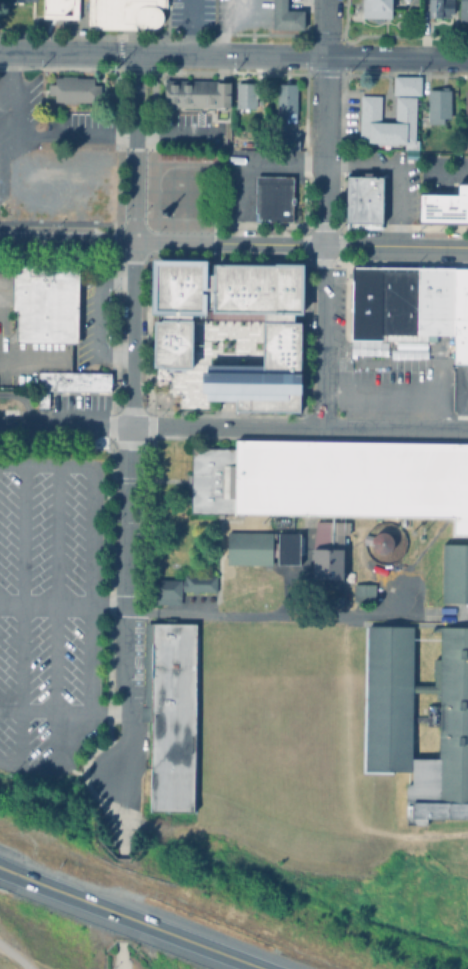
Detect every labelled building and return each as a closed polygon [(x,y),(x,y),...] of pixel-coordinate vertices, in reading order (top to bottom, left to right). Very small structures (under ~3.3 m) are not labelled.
[(42,17),(42,0),(77,0),(76,18),(42,17)] [(86,24),(87,0),(164,0),(164,7),(156,7),(159,9),(161,13),(161,16),(161,20),(159,23),(156,25),(152,27),(142,27),(139,26),(136,24),(135,23),(135,28),(92,28),(92,24),(86,24)] [(273,27),(273,0),(287,0),(287,8),(305,9),(304,28),(273,27)] [(361,15),(361,0),(390,0),(390,16),(361,15)] [(427,15),(427,0),(452,0),(452,12),(448,12),(448,15),(427,15)] [(457,19),(457,0),(467,0),(467,19),(458,19),(457,19)] [(77,75),(77,76),(94,77),(94,83),(102,84),(101,102),(78,100),(77,102),(64,102),(64,100),(55,100),(55,94),(48,93),(49,82),(55,83),(56,76),(63,76),(63,74),(77,75)] [(419,79),(419,94),(391,93),(392,78),(392,74),(419,75),(419,79)] [(248,79),(248,82),(256,82),(256,87),(261,87),(261,95),(256,95),(256,107),(249,107),(249,109),(245,109),(245,107),(237,107),(237,81),(245,81),(245,79),(248,79)] [(163,81),(228,81),(228,106),(163,106),(163,81)] [(298,83),(298,112),(297,112),(297,120),(287,120),(287,111),(278,111),(278,82),(298,83)] [(446,85),(446,88),(449,88),(449,116),(442,116),(442,121),(426,121),(426,88),(439,88),(439,85),(446,85)] [(383,120),(383,143),(375,143),(375,140),(357,140),(359,92),(369,92),(369,94),(379,94),(378,120),(383,120)] [(383,143),(383,120),(393,121),(394,94),(414,95),(413,139),(417,139),(416,148),(403,147),(403,142),(396,142),(396,143),(383,143)] [(300,131),(300,148),(282,148),(282,131),(300,131)] [(458,132),(467,132),(467,150),(458,150),(458,132)] [(43,154),(42,210),(27,209),(28,172),(40,173),(41,154),(43,154)] [(42,210),(43,154),(59,155),(58,173),(103,174),(103,175),(106,175),(105,201),(85,200),(85,211),(42,210)] [(254,176),(291,176),(291,221),(254,221),(254,176)] [(344,222),(345,176),(381,177),(381,222),(344,222)] [(456,181),(467,181),(467,220),(417,220),(418,194),(456,194),(456,181)] [(285,392),(285,398),(224,398),(205,397),(205,392),(200,392),(201,366),(152,366),(152,320),(153,320),(153,314),(150,314),(150,258),(205,259),(205,274),(211,274),(211,263),(302,264),(302,313),(292,313),(292,322),(299,322),(299,392),(285,392)] [(11,264),(77,265),(76,344),(14,343),(14,311),(10,311),(11,264)] [(351,266),(380,266),(379,333),(379,340),(350,340),(351,266)] [(379,333),(380,266),(416,267),(416,333),(379,333)] [(416,267),(453,267),(452,318),(452,333),(416,333),(416,267)] [(453,267),(467,267),(467,318),(452,318),(453,267)] [(452,318),(467,318),(467,364),(452,364),(452,333),(452,318)] [(36,372),(109,372),(109,392),(36,392),(36,372)] [(235,441),(467,445),(467,537),(454,537),(454,518),(190,513),(191,451),(235,452),(235,441)] [(310,575),(310,557),(308,557),(309,546),(311,546),(312,518),(347,519),(346,532),(341,532),(341,535),(345,535),(345,542),(341,542),(340,576),(310,575)] [(388,532),(389,534),(391,539),(390,544),(387,548),(384,550),(380,550),(377,550),(373,548),(371,546),(370,545),(369,543),(369,541),(360,539),(363,531),(370,534),(373,531),(376,530),(380,528),(384,529),(388,532)] [(270,540),(275,540),(275,530),(295,530),(297,530),(297,534),(301,534),(301,552),(298,552),(298,562),(294,562),(274,562),(274,554),(270,554),(269,563),(224,562),(224,529),(270,530),(270,540)] [(214,573),(213,589),(195,589),(195,591),(190,591),(190,589),(178,589),(178,600),(178,602),(151,601),(151,599),(152,577),(181,577),(181,573),(214,573)] [(340,579),(340,602),(311,602),(311,578),(340,579)] [(373,581),(373,599),(351,599),(351,581),(373,581)] [(151,624),(196,624),(195,814),(150,814),(151,624)] [(440,629),(467,629),(467,823),(405,822),(406,786),(411,786),(411,773),(361,772),(363,627),(414,628),(412,759),(438,759),(440,629)]
